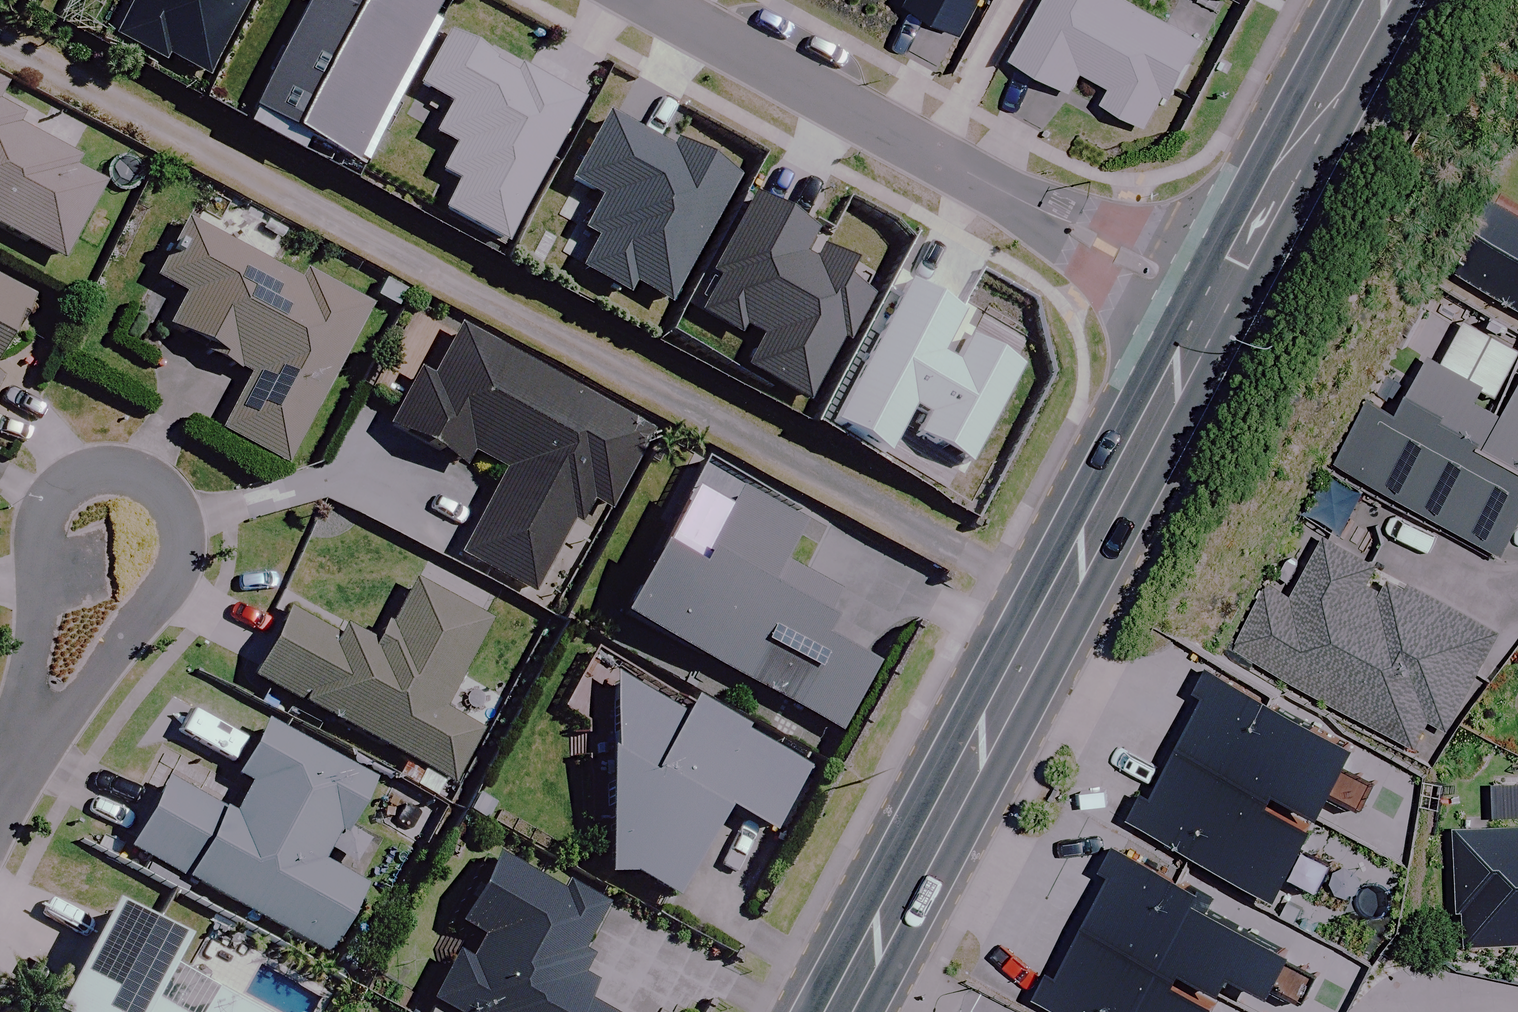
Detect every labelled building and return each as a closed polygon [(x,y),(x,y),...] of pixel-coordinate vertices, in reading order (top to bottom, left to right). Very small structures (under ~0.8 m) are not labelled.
[(116,34),(163,59),(166,54),(206,75),(246,0),(135,0),(116,34)] [(335,0),(311,0),(254,108),(354,161),(440,0),(346,0),(344,5),(335,0)] [(1026,51),(1081,82),(1090,67),(1121,84),(1113,99),(1154,121),(1171,89),(1178,93),(1208,38),(1138,0),(1054,0),(1026,51)] [(517,68),(449,32),(422,83),(454,100),(438,130),(459,142),(444,170),(461,178),(444,209),(505,241),(583,97),(520,64),(517,68)] [(0,111),(0,235),(52,264),(97,183),(59,162),(63,155),(9,125),(13,118),(0,111)] [(675,147),(609,112),(574,177),(605,193),(586,227),(600,235),(583,267),(626,291),(633,279),(671,299),(739,173),(678,141),(675,147)] [(817,226),(756,194),(715,271),(723,275),(705,310),(741,329),(744,324),(765,335),(747,367),(806,398),(841,332),(849,336),(873,292),(844,277),(853,261),(810,238),(817,226)] [(1490,207),(1453,279),(1517,312),(1517,221),(1490,207)] [(292,284),(187,230),(159,286),(176,295),(158,330),(239,372),(208,432),(277,469),(360,309),(296,276),(292,284)] [(965,307),(913,279),(837,420),(889,448),(913,404),(929,413),(919,432),(970,459),(1022,361),(970,334),(956,360),(941,352),(965,307)] [(21,300),(0,289),(0,339),(21,300)] [(436,377),(416,366),(386,350),(365,389),(395,405),(383,427),(459,469),(467,454),(500,471),(455,554),(534,597),(586,502),(607,514),(651,433),(500,351),(495,360),(457,340),(436,377)] [(1501,401),(1420,359),(1391,414),(1368,402),(1333,468),(1502,556),(1517,524),(1517,369),(1501,401)] [(812,512),(709,457),(624,613),(839,729),(876,661),(826,634),(833,621),(827,618),(840,593),(784,563),(812,512)] [(1495,635),(1311,535),(1278,595),(1265,588),(1231,652),(1411,749),(1427,720),(1444,729),(1495,635)] [(481,624),(404,584),(370,648),(332,628),(327,639),(275,612),(240,678),(443,785),(472,732),(434,712),(481,624)] [(684,710),(615,672),(613,870),(636,868),(678,896),(729,803),(775,828),(810,764),(690,698),(684,710)] [(1346,759),(1206,674),(1192,698),(1201,703),(1171,752),(1262,807),(1266,799),(1307,824),(1346,759)] [(362,781),(252,723),(227,771),(250,782),(223,834),(148,794),(117,852),(320,958),(357,888),(317,867),(362,781)] [(1262,807),(1171,752),(1143,799),(1136,795),(1121,821),(1262,906),(1302,841),(1257,814),(1262,807)] [(1452,831),(1455,948),(1517,947),(1517,829),(1452,831)] [(1100,886),(1075,932),(1169,984),(1173,977),(1211,998),(1221,980),(1257,1000),(1279,960),(1184,908),(1189,900),(1102,852),(1087,879),(1100,886)] [(578,948),(598,908),(553,886),(549,895),(477,859),(442,928),(472,943),(462,962),(444,953),(413,1011),(414,1011),(598,1011),(584,1005),(594,988),(573,978),(586,952),(578,948)] [(97,908),(46,1011),(157,1011),(140,1004),(169,944),(97,908)] [(1075,932),(1046,985),(1043,983),(1031,1006),(1042,1011),(1200,1011),(1165,993),(1169,984),(1075,932)] [(196,982),(181,1011),(257,1011),(196,982)]
